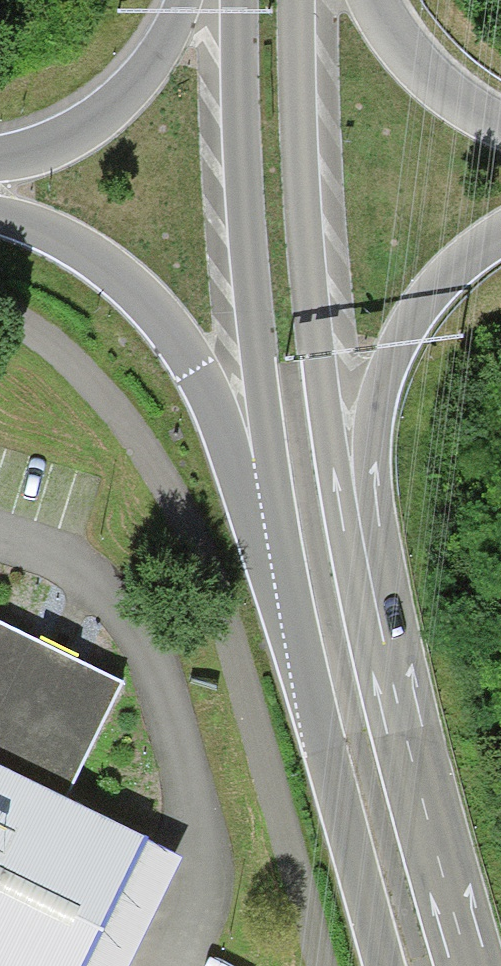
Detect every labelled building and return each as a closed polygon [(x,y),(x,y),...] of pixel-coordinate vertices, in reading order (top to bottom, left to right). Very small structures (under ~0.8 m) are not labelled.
[(64,797),(121,687),(0,628),(0,767),(64,797)] [(0,767),(0,965),(85,965),(142,841),(64,797),(0,767)]
